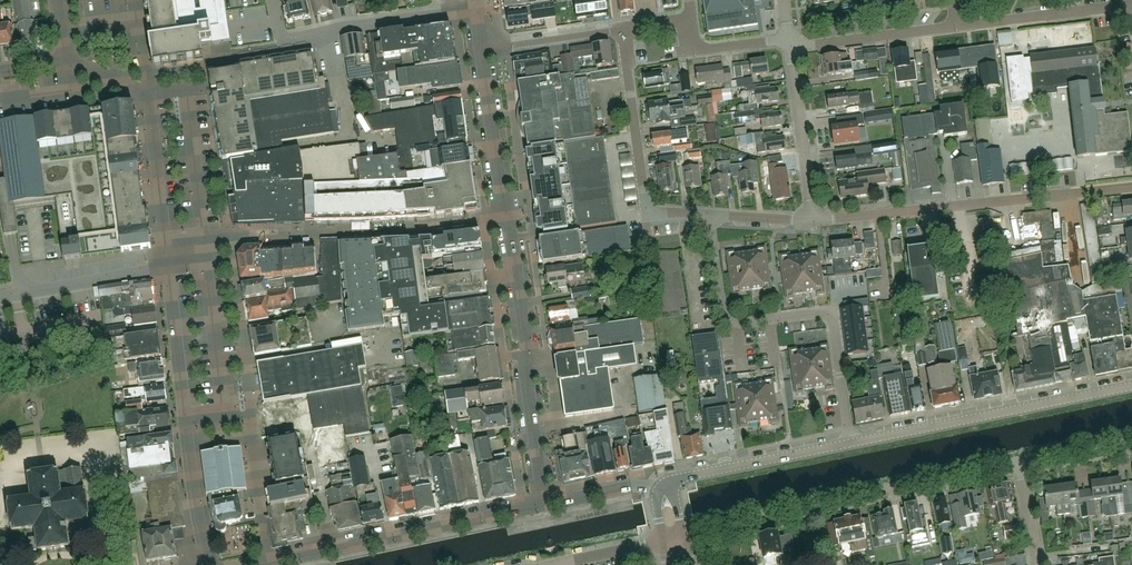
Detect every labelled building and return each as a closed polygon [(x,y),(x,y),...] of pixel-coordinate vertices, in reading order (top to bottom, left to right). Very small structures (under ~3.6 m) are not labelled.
[(32,42),(35,41),(33,31),(36,31),(34,21),(32,21),(28,0),(23,0),(16,1),(20,23),(19,23),(23,43),(32,42)] [(203,58),(201,45),(220,42),(230,40),(224,0),(147,0),(153,39),(148,39),(148,40),(150,53),(152,66),(170,63),(169,60),(175,59),(176,62),(203,58)] [(286,5),(285,5),(288,21),(294,20),(295,22),(304,20),(303,18),(309,17),(306,0),(304,1),(304,0),(285,0),(286,5)] [(330,0),(311,0),(315,16),(321,14),(323,15),(327,15),(327,13),(333,12),(330,0)] [(506,8),(550,2),(550,0),(505,0),(506,8)] [(575,2),(577,20),(607,15),(605,0),(586,0),(575,2)] [(632,0),(618,0),(620,13),(634,12),(632,0)] [(757,25),(754,3),(759,3),(758,0),(704,0),(708,32),(757,25)] [(553,4),(547,5),(525,8),(526,11),(508,14),(509,20),(508,22),(509,25),(510,26),(511,28),(528,25),(527,15),(532,14),(533,19),(555,15),(553,4)] [(316,23),(313,17),(298,23),(300,30),(316,23)] [(1,46),(8,45),(9,46),(13,45),(13,44),(15,43),(12,25),(0,27),(0,38),(1,46)] [(420,68),(455,63),(450,26),(403,32),(403,30),(362,36),(341,39),(348,81),(372,78),(372,74),(420,68)] [(1001,46),(1015,46),(1014,35),(1001,35),(1001,46)] [(594,56),(595,67),(611,65),(611,63),(613,62),(612,57),(610,57),(608,43),(592,46),(592,45),(569,49),(570,55),(560,57),(563,76),(574,74),(572,60),(594,56)] [(980,88),(996,86),(1000,86),(997,65),(991,66),(989,48),(982,49),(982,48),(980,48),(981,49),(957,52),(957,50),(936,53),(938,73),(960,70),(959,66),(977,63),(980,88)] [(862,51),(864,61),(877,59),(876,49),(862,51)] [(1069,88),(1073,130),(1077,158),(1131,152),(1127,114),(1104,116),(1103,111),(1104,111),(1104,110),(1103,110),(1102,102),(1103,102),(1103,101),(1099,65),(1098,65),(1098,67),(1096,67),(1094,49),(1030,56),(1030,58),(1023,59),(1023,56),(1022,56),(1007,58),(1006,58),(1011,102),(1011,101),(1027,99),(1027,100),(1028,100),(1027,94),(1032,94),(1032,97),(1033,97),(1056,94),(1057,94),(1056,89),(1069,88)] [(892,52),(894,69),(896,83),(916,81),(914,66),(909,66),(907,50),(892,52)] [(333,134),(333,130),(324,79),(324,78),(319,79),(317,65),(314,66),(311,51),(239,62),(239,64),(225,67),(226,72),(209,74),(221,149),(222,159),(223,160),(228,160),(238,224),(295,221),(305,221),(305,219),(300,153),(299,149),(283,151),(282,142),(333,134)] [(550,52),(537,54),(523,56),(523,57),(513,59),(516,82),(554,76),(550,52)] [(823,66),(848,63),(846,54),(822,57),(823,66)] [(735,78),(742,77),(741,72),(751,70),(751,77),(767,74),(765,60),(750,62),(750,63),(733,65),(735,78)] [(824,76),(849,73),(852,72),(851,63),(848,63),(823,66),(824,76)] [(459,85),(456,65),(424,70),(424,69),(398,73),(400,89),(432,85),(433,89),(459,85)] [(716,84),(730,82),(731,82),(729,70),(723,71),(722,66),(695,70),(697,84),(715,81),(716,84)] [(643,75),(646,89),(670,85),(668,69),(652,72),(652,73),(643,75)] [(591,82),(619,78),(618,70),(590,74),(591,82)] [(869,79),(869,78),(868,72),(855,74),(856,81),(869,79)] [(563,143),(587,138),(595,137),(585,74),(573,76),(573,75),(574,75),(574,74),(563,76),(517,82),(527,146),(562,141),(563,143)] [(680,76),(682,92),(691,91),(689,75),(680,76)] [(12,84),(13,94),(32,93),(31,83),(12,84)] [(748,88),(751,104),(751,105),(778,100),(776,88),(769,89),(768,87),(755,89),(755,87),(748,88)] [(722,89),(712,91),(713,102),(723,101),(722,89)] [(725,92),(726,103),(736,102),(735,91),(725,92)] [(848,103),(859,102),(861,113),(874,111),(872,92),(858,94),(858,92),(827,96),(828,107),(839,105),(839,107),(848,106),(848,103)] [(434,106),(462,102),(461,102),(460,93),(428,97),(424,98),(425,104),(431,103),(430,101),(434,101),(434,106)] [(934,93),(927,94),(928,105),(936,104),(935,101),(934,93)] [(712,104),(712,96),(697,98),(698,106),(712,104)] [(415,106),(414,97),(401,99),(390,100),(391,110),(415,106)] [(894,110),(901,109),(899,99),(893,100),(894,110)] [(376,100),(366,102),(368,110),(377,108),(376,100)] [(649,113),(684,108),(683,101),(668,103),(667,100),(647,104),(649,113)] [(1029,112),(1029,102),(1019,101),(1018,112),(1029,112)] [(180,116),(180,102),(172,102),(172,116),(180,116)] [(462,102),(434,106),(434,107),(415,110),(415,111),(405,112),(379,116),(369,118),(365,118),(365,119),(374,132),(374,133),(395,129),(399,151),(397,152),(398,156),(467,144),(466,140),(467,140),(462,102)] [(151,248),(146,211),(144,211),(135,142),(138,141),(133,104),(0,122),(0,142),(5,180),(0,180),(0,210),(5,235),(11,234),(17,234),(18,234),(14,204),(56,198),(62,249),(61,249),(63,259),(64,259),(64,260),(151,248)] [(947,137),(967,134),(963,104),(944,107),(947,137)] [(714,105),(706,106),(707,118),(715,117),(714,105)] [(935,114),(930,115),(933,135),(937,135),(937,134),(943,133),(943,137),(947,137),(944,107),(940,108),(941,114),(935,114)] [(368,110),(369,118),(379,116),(377,108),(368,110)] [(684,108),(649,113),(650,123),(656,122),(656,125),(670,123),(670,120),(685,117),(684,108)] [(762,128),(782,125),(780,112),(772,113),(771,111),(760,113),(760,110),(741,113),(743,124),(755,122),(755,120),(761,120),(762,128)] [(875,112),(864,113),(866,123),(877,121),(875,112)] [(846,124),(831,126),(832,130),(830,130),(832,140),(833,140),(833,144),(859,140),(857,125),(864,124),(863,114),(845,117),(846,124)] [(933,138),(933,135),(930,115),(916,116),(919,140),(933,138)] [(905,142),(919,140),(916,116),(902,118),(905,142)] [(696,117),(681,119),(682,127),(697,125),(696,117)] [(652,136),(654,148),(670,145),(670,141),(677,140),(676,133),(668,134),(668,133),(652,136)] [(761,151),(763,153),(785,149),(783,136),(775,137),(775,135),(764,137),(763,134),(745,136),(747,147),(756,145),(757,146),(761,145),(761,151)] [(531,152),(527,153),(538,231),(543,230),(543,233),(616,223),(603,137),(531,148),(531,152)] [(941,192),(933,138),(919,140),(905,142),(911,185),(922,183),(922,188),(931,186),(932,193),(941,192)] [(896,141),(871,145),(873,156),(898,152),(896,141)] [(673,152),(692,149),(691,142),(672,144),(673,152)] [(471,164),(470,164),(451,167),(400,174),(397,156),(368,160),(366,144),(359,145),(359,144),(300,153),(305,219),(314,219),(314,223),(363,220),(363,218),(391,217),(391,219),(427,218),(477,210),(471,164)] [(400,174),(451,167),(470,164),(467,144),(398,156),(397,156),(400,174)] [(963,160),(954,162),(957,184),(973,182),(970,161),(977,161),(974,144),(960,145),(963,160)] [(977,152),(988,150),(988,144),(977,145),(977,152)] [(1003,182),(1003,179),(999,149),(988,150),(977,152),(982,185),(1003,182)] [(683,165),(683,160),(688,159),(689,159),(701,157),(700,150),(687,151),(687,152),(682,153),(675,154),(677,166),(683,165)] [(669,154),(658,156),(659,164),(670,162),(669,154)] [(871,154),(858,156),(855,156),(855,155),(835,157),(837,170),(856,167),(872,164),(871,154)] [(767,158),(768,164),(782,162),(781,155),(767,158)] [(1058,160),(1058,173),(1075,173),(1075,160),(1058,160)] [(730,161),(716,163),(718,176),(712,177),(715,197),(727,195),(726,187),(729,187),(727,175),(732,174),(730,161)] [(738,174),(741,193),(754,191),(753,183),(758,182),(756,162),(743,164),(744,173),(738,174)] [(779,164),(764,167),(765,174),(770,173),(774,200),(790,197),(789,190),(790,189),(789,187),(788,187),(786,169),(779,170),(779,164)] [(656,167),(657,172),(660,192),(673,190),(671,182),(673,182),(671,165),(656,167)] [(701,186),(698,167),(683,169),(686,188),(701,186)] [(893,170),(895,181),(902,180),(900,169),(893,170)] [(857,179),(839,182),(841,199),(869,195),(867,186),(886,183),(884,170),(857,174),(857,179)] [(1091,202),(1080,205),(1092,286),(1104,285),(1091,202)] [(1122,205),(1112,206),(1114,221),(1126,219),(1126,217),(1131,216),(1131,203),(1122,204),(1122,205)] [(1102,206),(1094,207),(1096,219),(1104,218),(1102,206)] [(1023,225),(1040,224),(1040,223),(1052,222),(1050,211),(1022,213),(1023,225)] [(1065,215),(1060,216),(1064,240),(1070,239),(1065,215)] [(980,242),(983,242),(993,240),(991,219),(978,220),(980,242)] [(631,251),(627,226),(539,239),(543,264),(631,251)] [(1097,230),(1098,236),(1112,235),(1111,228),(1097,230)] [(1126,231),(1127,237),(1120,238),(1121,246),(1128,245),(1128,246),(1131,245),(1131,230),(1126,231)] [(431,237),(431,240),(432,258),(481,252),(478,231),(431,237)] [(338,244),(339,266),(342,290),(348,332),(383,327),(382,318),(400,316),(403,340),(432,336),(430,321),(428,307),(423,269),(427,268),(432,263),(431,240),(413,242),(413,239),(399,240),(390,242),(390,240),(388,238),(374,238),(372,240),(372,242),(371,242),(338,244)] [(891,242),(892,256),(902,255),(901,241),(891,242)] [(1053,241),(1042,242),(1039,242),(1040,255),(1061,369),(1070,367),(1073,381),(1089,378),(1084,355),(1081,356),(1080,350),(1072,351),(1071,346),(1078,344),(1075,331),(1087,329),(1084,318),(1081,302),(1083,302),(1081,292),(1073,286),(1067,288),(1065,281),(1070,280),(1067,267),(1063,267),(1056,268),(1053,241)] [(835,275),(857,273),(856,264),(851,265),(850,258),(855,258),(855,256),(863,255),(862,244),(854,244),(854,243),(839,244),(839,242),(833,242),(833,245),(832,245),(832,252),(828,252),(829,261),(834,260),(835,275)] [(1057,243),(1058,263),(1072,263),(1071,242),(1057,243)] [(340,293),(339,266),(338,244),(320,245),(322,278),(322,300),(323,305),(341,302),(340,293)] [(243,248),(237,255),(241,278),(260,277),(259,250),(259,247),(243,248)] [(734,254),(734,251),(726,252),(732,296),(739,295),(739,292),(762,289),(763,292),(771,291),(764,247),(757,248),(757,251),(734,254)] [(932,247),(907,250),(914,300),(938,297),(932,247)] [(260,282),(263,282),(314,275),(313,248),(264,250),(259,250),(260,277),(260,282)] [(824,295),(821,272),(818,250),(810,252),(810,255),(788,258),(787,255),(779,256),(785,300),(793,299),(793,295),(816,292),(816,296),(824,295)] [(482,263),(481,254),(462,256),(463,266),(482,263)] [(1058,369),(1061,369),(1040,255),(1002,263),(1016,334),(1011,335),(1011,339),(1020,338),(1025,362),(1027,367),(1021,368),(1021,367),(1013,368),(1013,370),(1011,371),(1015,393),(1026,391),(1025,389),(1025,387),(1032,385),(1032,387),(1032,389),(1055,385),(1054,382),(1061,381),(1058,369)] [(463,266),(462,256),(443,259),(444,268),(453,267),(463,266)] [(1116,261),(1102,263),(1103,269),(1116,267),(1116,261)] [(462,274),(482,272),(483,272),(482,263),(463,266),(453,267),(453,272),(462,272),(462,274)] [(549,283),(549,285),(558,284),(559,289),(566,288),(565,282),(567,282),(566,276),(584,273),(582,265),(565,268),(564,267),(546,270),(547,275),(545,277),(546,282),(549,283)] [(881,269),(871,271),(872,278),(882,277),(881,269)] [(485,293),(483,273),(425,281),(428,301),(485,293)] [(1123,282),(1131,280),(1131,274),(1122,276),(1123,282)] [(319,300),(322,300),(322,278),(316,279),(316,277),(292,280),(292,279),(283,280),(284,281),(264,284),(263,282),(260,282),(257,283),(242,285),(245,300),(264,297),(265,299),(245,302),(248,322),(268,319),(267,312),(281,309),(282,313),(292,311),(291,306),(295,305),(296,310),(320,306),(319,300)] [(1123,282),(1131,329),(1131,280),(1123,282)] [(102,298),(113,297),(153,291),(151,281),(139,283),(130,284),(130,283),(99,288),(100,298),(102,298)] [(589,286),(570,289),(572,300),(591,297),(589,286)] [(153,291),(113,297),(102,298),(104,311),(123,308),(123,309),(155,305),(154,305),(153,291)] [(1084,318),(1087,329),(1096,376),(1118,372),(1117,371),(1131,368),(1131,352),(1131,350),(1126,351),(1115,296),(1092,300),(1083,302),(1081,302),(1084,318)] [(488,301),(487,299),(428,307),(430,321),(432,336),(492,327),(491,326),(489,326),(485,301),(488,301)] [(549,309),(551,324),(568,322),(567,312),(576,311),(575,302),(566,303),(566,306),(549,309)] [(155,305),(123,309),(124,316),(133,314),(134,326),(157,323),(155,307),(155,305)] [(844,309),(841,309),(842,321),(864,318),(863,307),(862,307),(858,307),(853,308),(849,308),(844,309)] [(249,328),(252,347),(254,356),(311,346),(306,318),(249,328)] [(588,318),(573,320),(574,329),(589,326),(588,318)] [(864,318),(842,321),(844,332),(866,330),(864,318)] [(644,344),(641,320),(552,333),(555,352),(575,349),(576,355),(604,350),(633,346),(644,344)] [(938,353),(941,368),(950,366),(949,363),(957,362),(954,350),(949,323),(934,326),(939,353),(938,353)] [(127,333),(126,324),(104,327),(105,336),(127,333)] [(447,354),(494,347),(492,329),(476,332),(475,330),(445,334),(447,354)] [(866,330),(844,332),(845,344),(867,341),(866,330)] [(125,361),(160,356),(161,356),(158,332),(108,339),(110,353),(124,351),(125,361)] [(714,436),(714,430),(723,428),(723,430),(732,429),(726,385),(718,333),(691,337),(705,437),(714,436)] [(868,353),(867,341),(845,344),(847,355),(868,353)] [(358,369),(365,368),(362,346),(256,363),(263,403),(306,396),(361,387),(358,369)] [(556,359),(565,419),(613,411),(607,370),(636,366),(633,346),(604,350),(576,355),(576,356),(556,359)] [(789,351),(791,371),(792,378),(795,395),(802,394),(802,390),(825,387),(826,391),(833,390),(833,386),(827,346),(819,347),(820,350),(797,353),(797,350),(789,351)] [(925,349),(928,365),(937,363),(934,347),(925,349)] [(957,349),(960,361),(968,360),(965,348),(957,349)] [(453,362),(472,359),(477,359),(480,383),(500,380),(495,349),(452,355),(453,362)] [(405,353),(407,368),(419,367),(417,351),(405,353)] [(925,354),(918,355),(919,366),(927,365),(925,354)] [(455,376),(453,362),(452,355),(433,358),(436,379),(455,376)] [(140,384),(163,380),(165,380),(163,366),(162,366),(161,360),(137,364),(140,384)] [(683,374),(682,361),(669,363),(670,375),(683,374)] [(876,367),(879,380),(883,379),(890,417),(910,413),(903,378),(894,380),(894,377),(892,364),(876,367)] [(904,375),(912,413),(926,410),(921,389),(914,390),(913,385),(914,385),(911,373),(911,374),(909,366),(903,367),(904,375)] [(951,366),(950,366),(941,368),(948,404),(948,406),(960,404),(960,403),(957,389),(956,389),(951,366)] [(974,400),(992,397),(1001,395),(997,372),(978,376),(976,367),(968,368),(974,400)] [(948,406),(948,404),(941,368),(927,371),(932,394),(930,394),(933,408),(933,409),(948,406)] [(660,376),(634,380),(640,415),(665,410),(660,376)] [(741,383),(733,384),(739,428),(747,427),(746,424),(769,421),(770,424),(778,423),(772,379),(764,380),(764,383),(741,386),(741,383)] [(883,397),(879,380),(866,383),(870,399),(853,403),(858,424),(883,419),(879,398),(883,397)] [(503,405),(501,395),(500,385),(444,394),(448,415),(457,414),(468,412),(466,404),(474,403),(475,407),(478,409),(503,405)] [(164,393),(164,386),(145,388),(141,388),(124,391),(125,398),(142,396),(142,395),(146,394),(147,402),(166,400),(165,398),(167,397),(167,394),(164,393)] [(307,399),(262,407),(267,438),(301,432),(303,443),(304,443),(309,476),(315,475),(313,462),(347,456),(344,438),(345,437),(368,433),(361,387),(306,396),(307,399)] [(407,405),(405,394),(393,397),(395,407),(407,405)] [(143,401),(127,403),(128,412),(144,410),(143,401)] [(675,416),(684,414),(685,414),(683,403),(673,405),(675,416)] [(143,411),(137,412),(139,427),(140,434),(151,433),(150,427),(169,425),(169,424),(170,424),(169,418),(168,418),(167,409),(161,410),(161,409),(143,411)] [(473,433),(487,431),(494,430),(506,428),(503,409),(480,412),(480,410),(468,412),(457,414),(458,422),(471,420),(473,433)] [(137,412),(117,414),(120,435),(131,434),(131,428),(139,427),(137,412)] [(651,448),(652,457),(654,465),(673,461),(667,412),(653,414),(653,415),(639,418),(640,426),(644,425),(646,431),(654,430),(655,433),(644,436),(647,444),(646,444),(647,449),(651,448)] [(684,414),(675,416),(674,416),(679,437),(680,437),(684,459),(703,455),(699,433),(692,434),(690,428),(689,426),(687,426),(684,414)] [(606,426),(610,447),(613,447),(612,442),(615,441),(617,451),(614,451),(618,472),(624,471),(624,469),(628,468),(624,446),(629,445),(628,439),(624,420),(605,425),(606,426)] [(385,424),(375,427),(377,435),(387,433),(385,424)] [(595,477),(615,472),(610,447),(606,426),(585,430),(586,435),(589,447),(595,477)] [(496,438),(494,430),(487,431),(487,433),(473,435),(474,442),(488,439),(488,440),(496,438)] [(130,460),(169,455),(167,445),(173,445),(171,435),(127,441),(130,460)] [(400,486),(410,484),(409,479),(420,476),(415,454),(416,454),(411,435),(390,440),(396,470),(392,471),(393,477),(386,479),(386,482),(394,480),(398,480),(400,486)] [(585,448),(589,447),(586,435),(564,440),(566,452),(559,453),(565,483),(591,478),(585,448)] [(301,453),(299,453),(296,436),(268,442),(271,456),(271,459),(270,459),(271,467),(273,466),(273,469),(276,483),(281,483),(304,478),(301,461),(302,460),(301,453)] [(654,465),(652,457),(651,448),(647,449),(648,450),(644,450),(642,437),(631,439),(633,449),(629,450),(633,469),(654,465)] [(515,495),(508,460),(506,461),(505,455),(494,457),(495,463),(492,463),(488,440),(488,439),(474,442),(473,442),(485,501),(515,495)] [(347,447),(346,447),(353,486),(354,486),(355,487),(363,525),(383,521),(378,495),(375,495),(372,483),(369,484),(371,483),(368,470),(366,469),(364,457),(349,459),(347,447)] [(216,530),(220,532),(224,532),(227,528),(226,524),(241,521),(243,518),(239,500),(238,500),(237,500),(236,492),(246,490),(247,490),(242,452),(241,452),(226,454),(225,451),(218,453),(218,455),(203,457),(202,457),(207,495),(209,495),(210,505),(209,505),(211,514),(212,514),(213,523),(214,523),(216,530)] [(440,510),(478,503),(469,452),(431,460),(440,510)] [(424,453),(416,454),(415,454),(420,476),(409,479),(410,484),(416,515),(435,511),(429,487),(427,488),(425,479),(430,478),(424,453)] [(170,464),(169,455),(130,460),(130,467),(124,468),(126,480),(132,479),(145,478),(176,474),(177,474),(175,463),(170,464)] [(80,468),(32,475),(28,475),(31,497),(7,501),(12,531),(35,528),(36,538),(29,539),(30,550),(38,549),(38,551),(69,547),(65,524),(89,520),(84,490),(83,490),(80,468)] [(1118,479),(1118,477),(1111,478),(1111,480),(1105,481),(1111,517),(1118,516),(1116,502),(1115,502),(1114,498),(1122,497),(1125,515),(1131,514),(1131,510),(1131,505),(1129,487),(1121,488),(1119,479),(1118,479)] [(402,518),(394,480),(386,482),(380,483),(389,521),(402,518)] [(402,518),(416,515),(410,484),(400,486),(398,480),(394,480),(402,518)] [(1106,517),(1111,517),(1105,481),(1098,482),(1098,480),(1091,481),(1092,483),(1090,483),(1092,492),(1085,493),(1088,517),(1096,516),(1093,501),(1102,500),(1103,504),(1101,504),(1103,514),(1106,517)] [(306,501),(302,482),(268,489),(272,507),(281,505),(299,501),(299,502),(306,501)] [(1088,517),(1085,493),(1077,494),(1076,485),(1074,486),(1074,483),(1066,484),(1067,487),(1060,488),(1064,514),(1072,513),(1070,504),(1078,503),(1080,519),(1088,517)] [(1000,488),(988,491),(992,508),(995,507),(999,524),(1008,522),(1005,505),(1013,504),(1009,484),(999,486),(1000,488)] [(356,514),(350,486),(326,491),(332,519),(335,519),(338,532),(360,527),(357,513),(356,514)] [(1057,515),(1064,514),(1060,488),(1045,490),(1046,499),(1039,500),(1042,523),(1049,522),(1047,507),(1055,506),(1057,515)] [(960,504),(952,506),(956,530),(965,528),(963,517),(979,514),(974,492),(958,496),(960,504)] [(946,498),(938,500),(939,504),(935,505),(939,525),(951,523),(946,498)] [(267,508),(275,545),(302,540),(301,532),(306,531),(301,511),(299,502),(299,501),(281,505),(272,507),(267,508)] [(903,520),(907,519),(913,548),(930,544),(928,535),(924,536),(918,504),(912,505),(912,506),(905,507),(905,508),(901,509),(903,520)] [(885,515),(872,518),(876,538),(898,534),(893,509),(884,511),(885,515)] [(835,523),(828,525),(833,546),(840,545),(840,546),(851,544),(853,552),(867,549),(870,559),(876,558),(872,539),(873,539),(869,519),(862,521),(861,516),(835,522),(835,523)] [(1004,528),(1006,540),(1022,537),(1020,525),(1004,528)] [(144,554),(176,550),(175,536),(159,538),(158,527),(141,529),(144,554)] [(777,533),(759,537),(763,559),(785,555),(786,557),(794,555),(791,536),(778,539),(777,533)] [(941,540),(943,554),(953,552),(951,538),(941,540)] [(319,539),(291,544),(294,556),(321,550),(319,539)] [(965,550),(958,552),(961,564),(975,562),(973,555),(966,556),(965,550)]
